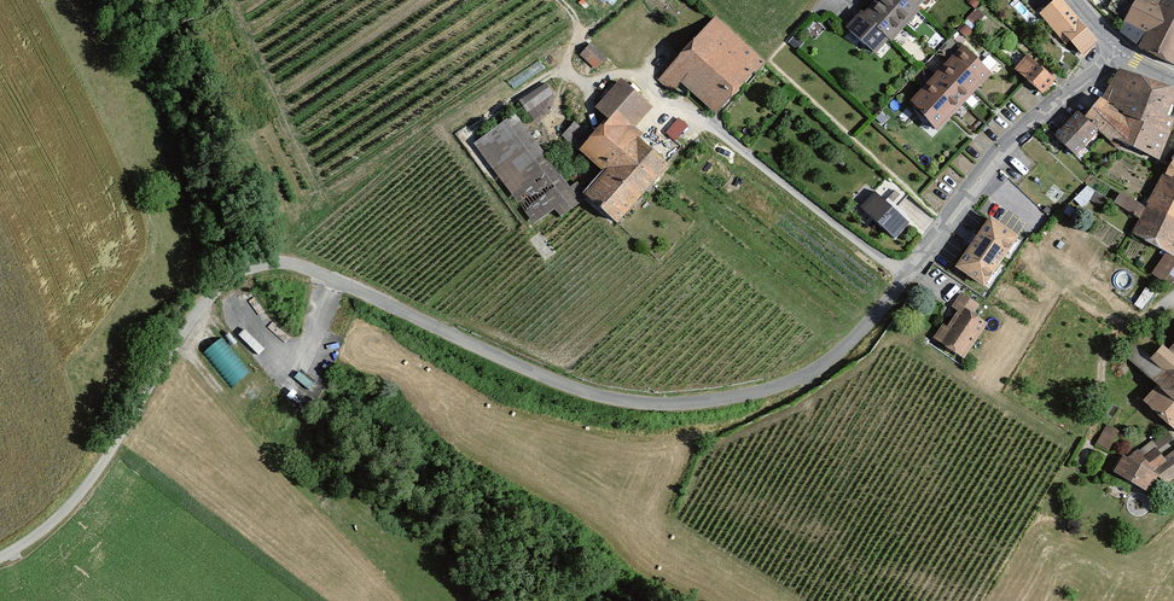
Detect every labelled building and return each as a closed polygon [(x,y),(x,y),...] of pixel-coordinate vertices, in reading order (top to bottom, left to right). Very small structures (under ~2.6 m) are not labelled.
[(842,28),(874,53),(886,39),(889,41),(915,10),(913,8),(921,0),(874,0),(860,15),(856,12),(842,28)] [(1086,53),(1100,40),(1063,0),(1055,0),(1039,14),(1062,40),(1068,35),(1086,53)] [(1159,5),(1153,0),(1136,0),(1120,31),(1138,46),(1173,64),(1173,0),(1162,0),(1159,5)] [(970,36),(982,13),(972,8),(961,31),(970,36)] [(729,15),(667,74),(681,88),(692,80),(728,112),(781,60),(729,15)] [(617,52),(601,40),(589,52),(607,66),(617,52)] [(989,76),(954,49),(908,104),(939,132),(989,76)] [(1024,58),(1013,71),(1040,93),(1052,80),(1024,58)] [(1173,115),(1173,91),(1117,71),(1099,99),(1124,116),(1167,134),(1173,115)] [(652,107),(620,80),(598,107),(608,116),(580,149),(606,170),(586,194),(617,219),(663,164),(629,135),(652,107)] [(528,110),(555,94),(548,82),(521,98),(528,110)] [(1124,116),(1099,99),(1081,120),(1095,132),(1116,149),(1118,142),(1157,160),(1167,134),(1124,116)] [(513,113),(474,145),(531,221),(554,205),(561,215),(584,200),(580,195),(585,190),(577,182),(572,187),(513,113)] [(1081,120),(1073,113),(1052,139),(1073,158),(1095,132),(1081,120)] [(688,126),(679,118),(667,132),(675,139),(688,126)] [(578,148),(590,135),(575,121),(563,134),(578,148)] [(1173,253),(1173,161),(1171,159),(1145,208),(1118,194),(1112,204),(1138,218),(1130,233),(1173,255),(1173,253)] [(1104,207),(1109,198),(1085,185),(1076,201),(1085,206),(1089,199),(1104,207)] [(860,208),(895,240),(910,223),(875,191),(860,208)] [(985,218),(953,266),(982,285),(1013,237),(996,226),(985,218)] [(1018,229),(1000,219),(996,226),(1013,237),(1018,229)] [(942,324),(932,339),(964,360),(988,324),(974,315),(981,305),(962,292),(951,308),(957,311),(946,327),(942,324)] [(1169,350),(1151,334),(1125,358),(1154,387),(1140,401),(1173,432),(1173,346),(1169,350)] [(204,350),(229,388),(249,374),(224,337),(204,350)] [(1112,451),(1120,428),(1105,423),(1097,446),(1112,451)] [(1155,439),(1159,447),(1169,442),(1165,434),(1155,439)] [(1111,473),(1144,493),(1156,480),(1168,485),(1173,480),(1173,458),(1164,463),(1148,445),(1129,457),(1120,456),(1111,473)]
